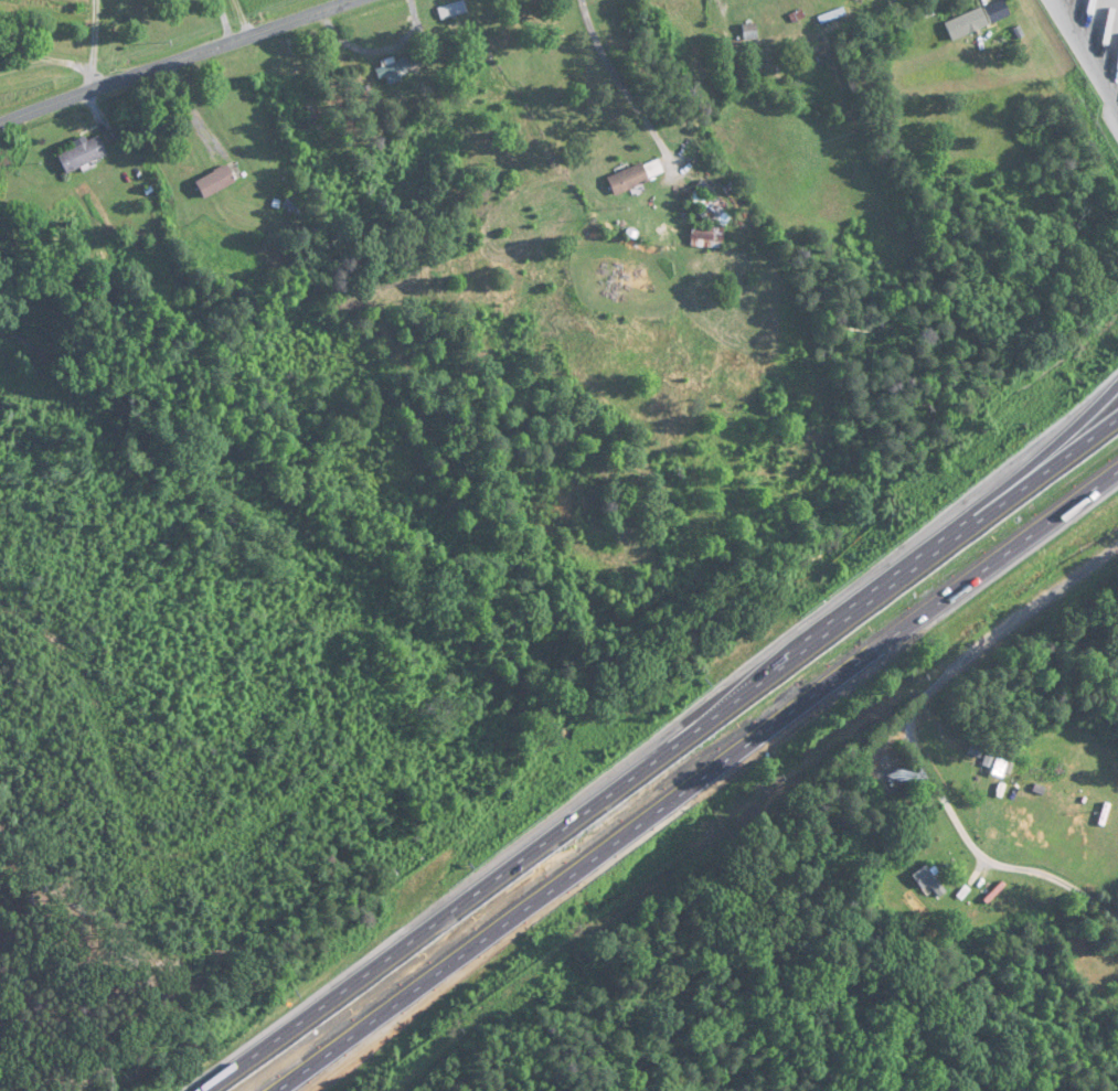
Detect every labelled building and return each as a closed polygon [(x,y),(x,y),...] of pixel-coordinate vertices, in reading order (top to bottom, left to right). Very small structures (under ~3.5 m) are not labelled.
[(467,12),(464,0),(426,13),(430,24),(467,12)] [(990,26),(982,8),(945,23),(952,41),(990,26)] [(419,69),(416,55),(379,63),(382,76),(419,69)] [(735,86),(748,82),(742,63),(730,67),(735,86)] [(66,174),(108,155),(99,136),(58,155),(66,174)] [(666,175),(659,158),(608,177),(614,195),(666,175)] [(236,185),(229,167),(196,179),(203,197),(236,185)] [(306,208),(286,199),(282,208),(302,217),(306,208)] [(723,241),(722,227),(692,229),(692,243),(723,241)] [(911,879),(935,903),(948,890),(924,866),(911,879)]
